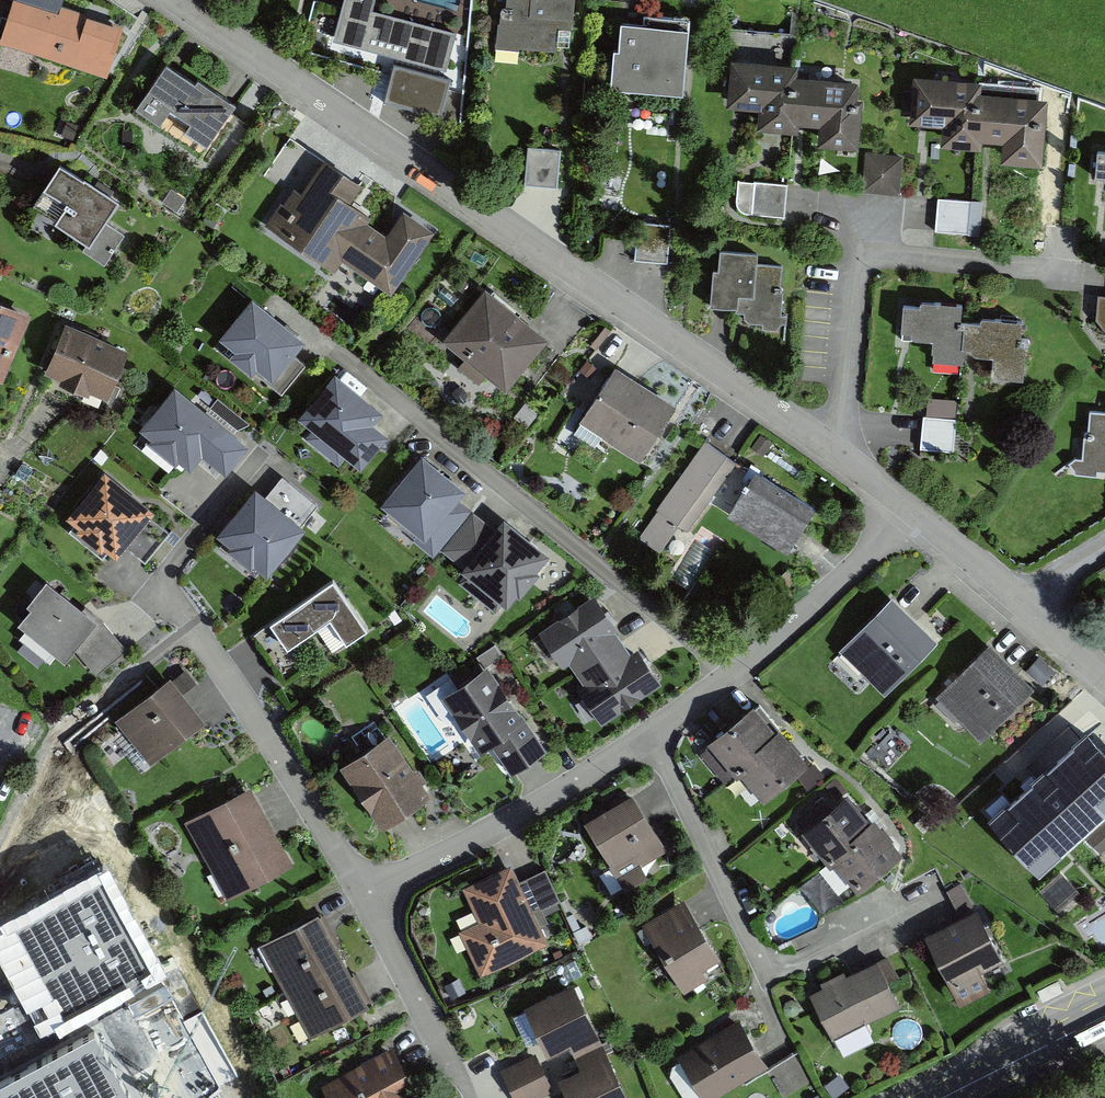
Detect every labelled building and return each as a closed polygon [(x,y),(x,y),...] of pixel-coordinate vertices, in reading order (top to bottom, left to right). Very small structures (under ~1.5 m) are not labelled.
[(5,42),(112,74),(128,22),(56,0),(18,0),(5,42)] [(454,31),(371,9),(374,0),(346,0),(337,33),(362,39),(360,46),(444,68),(454,31)] [(578,0),(503,0),(499,50),(562,55),(565,21),(576,22),(578,0)] [(692,66),(695,22),(650,19),(650,30),(619,28),(614,95),(678,100),(680,66),(692,66)] [(762,131),(800,134),(805,66),(733,60),(729,108),(764,111),(762,131)] [(440,113),(450,78),(396,64),(387,99),(440,113)] [(236,107),(166,65),(135,116),(204,159),(236,107)] [(835,146),(872,149),(878,80),(806,74),(802,122),(837,125),(835,146)] [(943,151),(980,154),(986,85),(914,79),(910,127),(944,130),(943,151)] [(448,85),(445,113),(462,115),(465,87),(448,85)] [(1016,162),(1053,165),(1059,96),(987,90),(983,138),(1017,141),(1016,162)] [(1100,142),(1095,187),(1104,188),(1104,143),(1100,142)] [(557,189),(559,146),(528,145),(526,187),(557,189)] [(898,195),(900,157),(862,155),(860,194),(898,195)] [(331,162),(318,183),(306,175),(266,233),(337,281),(345,269),(370,285),(370,284),(396,301),(439,237),(408,217),(392,241),(373,229),(376,224),(354,208),(369,185),(331,162)] [(108,270),(128,238),(108,226),(121,205),(60,167),(31,214),(89,249),(85,256),(108,270)] [(784,218),(788,185),(739,179),(735,213),(784,218)] [(973,201),(937,198),(935,231),(971,234),(973,201)] [(667,263),(669,221),(637,219),(635,261),(667,263)] [(778,319),(782,260),(719,255),(714,315),(778,319)] [(1095,292),(1094,317),(1104,331),(1104,292),(1095,292)] [(550,343),(487,295),(443,352),(507,400),(550,343)] [(38,312),(0,298),(0,380),(12,384),(38,312)] [(305,342),(250,301),(213,350),(268,391),(305,342)] [(929,307),(928,313),(897,311),(895,343),(926,345),(925,369),(960,371),(964,309),(929,307)] [(997,314),(997,320),(966,318),(963,351),(995,353),(993,376),(1028,378),(1032,317),(997,314)] [(134,351),(68,321),(42,380),(108,409),(134,351)] [(676,406),(612,370),(577,430),(642,466),(676,406)] [(398,423),(336,377),(301,422),(363,469),(398,423)] [(224,427),(177,389),(140,434),(187,472),(224,427)] [(1067,478),(1104,480),(1104,404),(1087,403),(1082,463),(1068,462),(1067,478)] [(961,419),(925,414),(920,448),(956,453),(961,419)] [(735,460),(703,438),(639,537),(672,558),(735,460)] [(418,454),(379,501),(441,551),(479,504),(418,454)] [(156,515),(105,472),(62,522),(113,566),(156,515)] [(820,511),(751,472),(723,521),(791,560),(820,511)] [(307,535),(300,529),(315,510),(281,482),(265,500),(256,492),(214,543),(265,585),(307,535)] [(441,551),(466,573),(462,577),(507,615),(552,562),(507,524),(498,533),(473,512),(441,551)] [(371,630),(336,580),(274,622),(292,650),(334,621),(350,645),(371,630)] [(98,605),(87,613),(49,582),(16,622),(70,666),(80,653),(100,678),(134,652),(98,605)] [(941,638),(898,592),(844,643),(887,689),(941,638)] [(629,637),(595,593),(541,634),(576,678),(629,637)] [(664,681),(629,637),(576,678),(610,723),(664,681)] [(1036,683),(992,641),(938,698),(983,740),(1036,683)] [(441,699),(480,761),(496,751),(514,776),(549,750),(489,668),(462,688),(461,687),(441,699)] [(144,768),(201,725),(202,727),(224,712),(202,677),(189,685),(177,670),(108,721),(144,768)] [(779,733),(753,704),(709,744),(735,773),(779,733)] [(805,762),(779,733),(735,773),(761,802),(805,762)] [(1060,782),(1008,830),(1046,872),(1104,818),(1104,782),(1067,737),(1040,759),(1060,782)] [(442,801),(402,739),(351,771),(391,833),(442,801)] [(298,864),(256,784),(188,819),(229,900),(298,864)] [(678,857),(639,790),(590,819),(629,886),(678,857)] [(873,825),(847,795),(808,829),(834,859),(873,825)] [(899,855),(873,825),(834,859),(860,888),(899,855)] [(104,864),(0,922),(0,948),(46,1038),(168,976),(104,864)] [(551,939),(513,864),(466,888),(481,919),(458,930),(481,975),(504,963),(504,964),(551,939)] [(966,881),(953,886),(961,907),(973,902),(966,881)] [(686,992),(729,968),(686,893),(644,917),(686,992)] [(980,906),(922,933),(956,1002),(1013,975),(980,906)] [(350,953),(326,907),(264,940),(288,985),(350,953)] [(374,998),(350,953),(288,985),(312,1031),(374,998)] [(905,1002),(883,954),(814,986),(836,1034),(905,1002)] [(608,1047),(578,982),(527,1006),(557,1071),(608,1047)] [(740,1016),(672,1056),(698,1097),(708,1097),(768,1062),(740,1016)] [(870,1024),(839,1038),(847,1055),(878,1040),(870,1024)] [(95,1031),(0,1082),(0,1097),(131,1097),(95,1031)] [(608,1047),(557,1071),(570,1097),(631,1097),(608,1047)] [(392,1049),(317,1087),(323,1097),(418,1097),(392,1049)] [(541,1052),(504,1069),(517,1097),(534,1097),(556,1088),(541,1052)]
